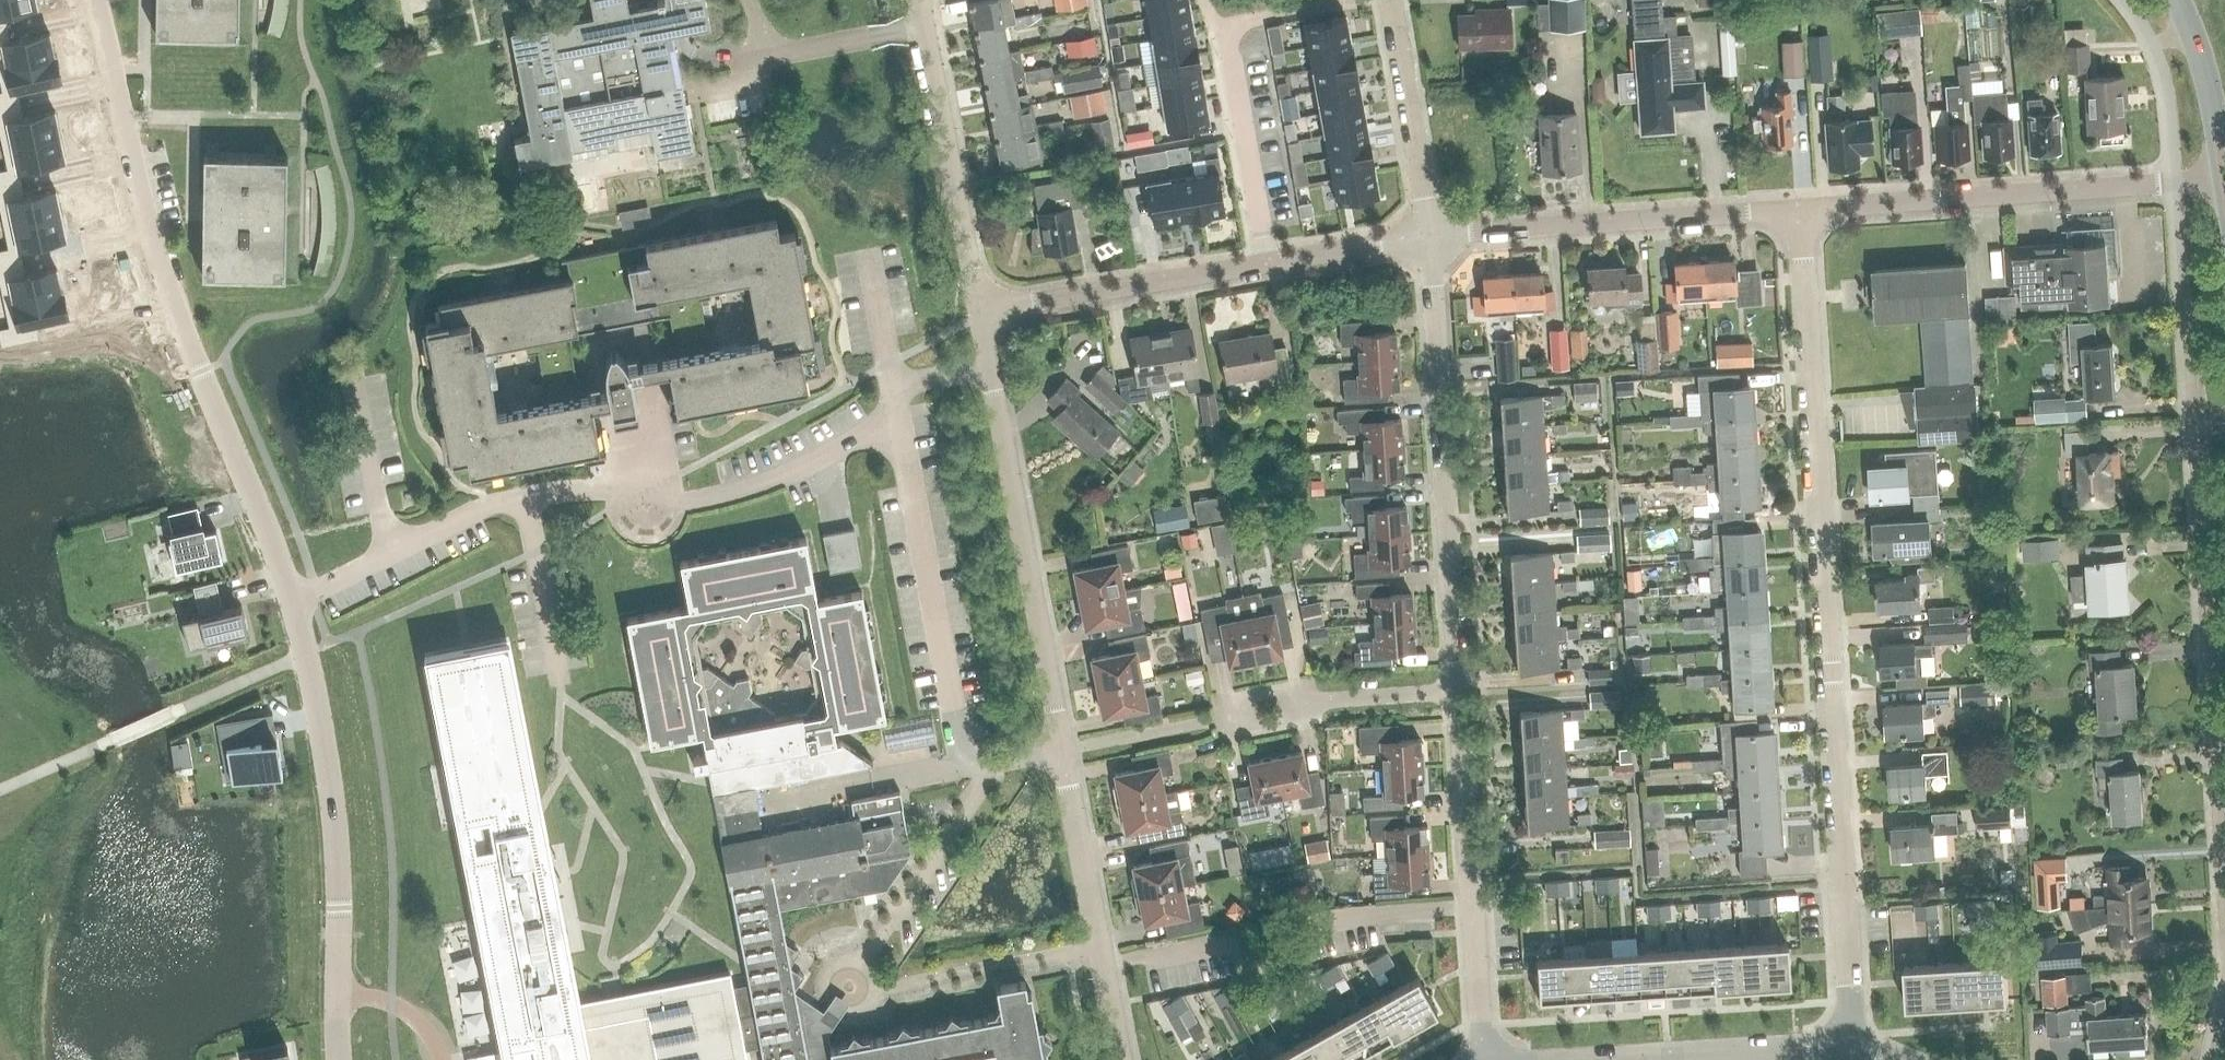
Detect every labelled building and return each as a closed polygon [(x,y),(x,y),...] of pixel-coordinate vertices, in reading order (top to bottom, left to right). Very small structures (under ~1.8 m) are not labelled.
[(7,27),(4,14),(37,7),(36,0),(0,0),(0,29),(7,27)] [(156,34),(239,36),(240,0),(156,0),(156,34)] [(274,6),(273,13),(271,21),(267,33),(281,37),(283,29),(285,22),(287,14),(288,5),(289,0),(275,0),(274,6)] [(512,30),(529,117),(532,133),(517,136),(522,162),(573,152),(575,152),(574,147),(599,142),(601,153),(611,152),(610,145),(621,143),(619,131),(654,125),(659,150),(696,143),(692,120),(689,108),(684,83),(674,33),(690,30),(712,26),(707,0),(660,0),(661,4),(631,10),(629,0),(593,0),(596,16),(539,27),(538,24),(512,30)] [(1003,25),(998,0),(987,0),(970,3),(975,31),(1003,25)] [(1087,6),(1086,0),(1059,0),(1061,10),(1087,6)] [(1190,10),(1189,0),(1146,0),(1149,18),(1190,10)] [(1548,2),(1548,28),(1549,31),(1573,29),(1586,29),(1585,20),(1584,0),(1547,0),(1548,2)] [(1638,117),(1640,133),(1674,129),(1672,109),(1702,106),(1701,80),(1691,80),(1687,35),(1674,35),(1672,16),(1660,16),(1658,0),(1631,0),(1632,33),(1663,31),(1663,36),(1633,38),(1638,117)] [(1106,16),(1114,14),(1112,2),(1104,3),(1106,16)] [(1978,6),(1964,7),(1966,28),(1980,27),(1978,6)] [(1938,22),(1937,7),(1919,8),(1920,23),(1938,22)] [(1484,13),(1457,14),(1458,47),(1510,44),(1508,8),(1484,10),(1484,13)] [(1190,10),(1149,18),(1152,40),(1194,32),(1190,10)] [(1027,15),(1029,26),(1043,24),(1040,12),(1027,15)] [(1907,12),(1877,14),(1879,36),(1909,33),(1907,12)] [(1027,15),(1013,17),(1015,29),(1029,26),(1027,15)] [(1309,47),(1350,40),(1346,16),(1304,24),(1309,47)] [(1729,19),(1716,20),(1719,75),(1732,75),(1729,19)] [(1003,25),(975,31),(980,57),(1008,52),(1003,25)] [(1279,25),(1267,27),(1273,54),(1283,52),(1284,52),(1279,25)] [(1781,26),(1781,38),(1799,39),(1799,26),(1781,26)] [(0,29),(0,68),(56,56),(56,55),(54,56),(50,33),(10,41),(7,27),(0,29)] [(1109,31),(1111,44),(1120,43),(1117,30),(1109,31)] [(1156,62),(1198,54),(1194,32),(1152,40),(1156,62)] [(1832,77),(1829,33),(1808,34),(1811,78),(1832,77)] [(1094,37),(1070,41),(1073,56),(1096,51),(1094,37)] [(1309,47),(1313,69),(1354,62),(1350,40),(1309,47)] [(1799,42),(1778,43),(1781,77),(1801,75),(1799,42)] [(1111,46),(1114,62),(1125,60),(1122,45),(1111,46)] [(2086,45),(2064,46),(2066,71),(2088,70),(2086,45)] [(1019,49),(1009,52),(1008,52),(980,57),(985,84),(1014,79),(1014,84),(1039,79),(1037,69),(1024,72),(1019,49)] [(1283,52),(1273,54),(1275,65),(1285,63),(1283,52)] [(1146,86),(1160,84),(1201,76),(1198,54),(1156,62),(1143,64),(1146,86)] [(0,92),(0,108),(20,104),(18,90),(61,81),(56,56),(0,68),(0,75),(3,91),(0,92)] [(1317,91),(1358,83),(1354,62),(1313,69),(1317,91)] [(1971,85),(1982,84),(1981,62),(1979,62),(1970,62),(1971,85)] [(1102,86),(1098,64),(1071,70),(1076,91),(1102,86)] [(1037,69),(1039,79),(1054,76),(1052,66),(1037,69)] [(1930,111),(1931,125),(1936,125),(1938,161),(1966,159),(1964,122),(1962,122),(1961,95),(1971,94),(1970,66),(1958,66),(1959,87),(1945,88),(1947,110),(1930,111)] [(1129,86),(1127,72),(1117,74),(1119,88),(1129,86)] [(1878,90),(1877,75),(1865,76),(1866,91),(1878,90)] [(1160,84),(1163,106),(1205,98),(1201,76),(1160,84)] [(2083,79),(2085,117),(2086,134),(2122,130),(2120,94),(2125,94),(2123,77),(2083,79)] [(1014,79),(985,84),(991,112),(1019,106),(1028,104),(1027,94),(1017,96),(1014,84),(1014,79)] [(1288,82),(1277,84),(1279,98),(1291,96),(1288,82)] [(1362,105),(1358,83),(1317,91),(1321,113),(1362,105)] [(1080,95),(1084,117),(1107,112),(1102,90),(1080,95)] [(1792,144),(1790,117),(1788,90),(1775,91),(1776,103),(1759,105),(1762,146),(1792,144)] [(1914,92),(1882,94),(1883,116),(1889,115),(1890,128),(1891,128),(1893,164),(1921,163),(1919,126),(1916,126),(1914,92)] [(1974,124),(1983,123),(1985,158),(2013,156),(2011,120),(2008,120),(2006,92),(1972,95),(1974,124)] [(1119,100),(1121,112),(1134,110),(1132,98),(1119,100)] [(1209,122),(1205,98),(1163,106),(1167,129),(1209,122)] [(2060,153),(2058,117),(2057,113),(2041,114),(2040,99),(2027,99),(2031,155),(2043,154),(2046,157),(2053,156),(2055,153),(2060,153)] [(0,108),(0,128),(4,146),(60,135),(55,111),(23,117),(20,104),(0,108)] [(1019,106),(991,112),(992,117),(996,140),(1024,135),(1036,132),(1037,137),(1051,135),(1049,124),(1047,124),(1035,126),(1033,127),(1028,104),(1019,106)] [(1321,113),(1325,135),(1367,127),(1362,105),(1321,113)] [(1580,170),(1576,117),(1576,112),(1540,114),(1544,172),(1580,170)] [(1115,151),(1108,117),(1093,120),(1100,154),(1115,151)] [(1870,120),(1855,120),(1855,119),(1824,121),(1827,168),(1844,167),(1845,169),(1853,169),(1854,166),(1858,166),(1857,154),(1872,153),(1870,120)] [(1049,124),(1051,135),(1064,132),(1062,121),(1060,122),(1049,124)] [(1287,138),(1296,136),(1293,123),(1285,125),(1287,138)] [(1329,157),(1371,149),(1367,127),(1325,135),(1329,157)] [(1001,167),(1029,162),(1029,161),(1041,159),(1037,137),(1036,132),(1024,135),(996,140),(1001,167)] [(1127,135),(1128,147),(1138,145),(1137,133),(1127,135)] [(0,171),(0,187),(21,182),(18,169),(65,159),(60,135),(4,146),(9,169),(0,171)] [(1298,142),(1288,143),(1289,152),(1300,150),(1298,142)] [(1329,157),(1333,179),(1375,171),(1371,149),(1329,157)] [(1147,154),(1136,155),(1139,169),(1149,167),(1147,154)] [(288,157),(204,155),(202,276),(286,277),(288,157)] [(1219,156),(1205,159),(1208,173),(1193,175),(1201,217),(1225,213),(1219,174),(1221,173),(1219,156)] [(532,160),(517,163),(519,175),(534,172),(532,160)] [(1292,168),(1294,178),(1306,176),(1304,166),(1292,168)] [(1379,195),(1375,171),(1333,179),(1337,203),(1379,195)] [(1201,217),(1193,175),(1170,179),(1177,221),(1201,217)] [(1041,226),(1033,228),(1033,227),(1032,227),(1031,254),(1033,255),(1033,248),(1045,248),(1046,253),(1077,248),(1069,208),(1085,206),(1080,178),(1034,186),(1041,226)] [(1146,183),(1153,225),(1177,221),(1170,179),(1146,183)] [(0,187),(0,203),(5,226),(61,214),(56,190),(24,196),(21,182),(0,187)] [(1300,218),(1314,215),(1311,202),(1298,205),(1300,218)] [(621,208),(620,224),(644,225),(645,209),(621,208)] [(1109,223),(1118,228),(1124,217),(1114,212),(1109,223)] [(0,250),(0,266),(22,261),(19,248),(66,238),(61,214),(5,226),(10,248),(0,250)] [(807,383),(805,369),(820,366),(795,230),(779,233),(776,218),(647,242),(661,318),(670,316),(677,355),(668,357),(669,368),(673,387),(668,388),(672,408),(671,408),(672,410),(808,384),(807,383)] [(2112,303),(2107,246),(2107,244),(2093,246),(2092,233),(2053,236),(2054,250),(2037,252),(2037,246),(2007,249),(2010,283),(2011,283),(2012,293),(2023,292),(2024,309),(2063,306),(2062,297),(2072,296),(2073,306),(2112,303)] [(661,318),(647,242),(561,258),(562,260),(567,259),(570,278),(580,333),(632,323),(639,362),(627,365),(626,362),(623,357),(619,353),(615,350),(610,351),(609,355),(606,362),(605,370),(606,378),(608,390),(591,393),(593,404),(610,400),(612,411),(637,406),(631,375),(669,368),(668,357),(653,360),(646,321),(661,318)] [(1732,260),(1703,262),(1705,300),(1735,298),(1739,298),(1740,304),(1739,304),(1739,305),(1759,304),(1757,274),(1738,275),(1738,272),(1736,272),(1737,280),(1734,280),(1732,260)] [(0,266),(0,282),(1,282),(6,304),(63,292),(63,291),(62,292),(57,269),(25,275),(22,261),(0,266)] [(1705,300),(1703,262),(1674,264),(1676,284),(1665,285),(1666,302),(1676,302),(1705,300)] [(1930,381),(1930,389),(1930,390),(1963,388),(1962,386),(1959,330),(1969,330),(1967,313),(1970,313),(1966,266),(1876,272),(1877,294),(1879,319),(1924,316),(1929,381),(1930,381)] [(1630,309),(1633,306),(1641,305),(1639,275),(1624,276),(1623,268),(1587,270),(1589,301),(1591,301),(1592,309),(1596,313),(1605,313),(1609,307),(1609,299),(1622,298),(1623,307),(1626,309),(1630,309)] [(1512,276),(1514,314),(1543,312),(1543,311),(1555,310),(1554,294),(1542,294),(1541,274),(1512,276)] [(1514,314),(1512,276),(1511,276),(1483,278),(1484,298),(1473,299),(1474,316),(1513,314),(1514,314)] [(578,395),(569,335),(580,333),(570,278),(438,303),(441,318),(425,321),(451,457),(467,454),(469,468),(470,470),(606,444),(605,442),(601,422),(596,423),(593,404),(591,393),(578,395)] [(0,329),(0,332),(3,344),(38,337),(35,323),(68,316),(63,292),(6,304),(11,327),(0,329)] [(2016,298),(1986,300),(1987,324),(2017,323),(2016,298)] [(1676,311),(1656,312),(1658,349),(1679,347),(1676,311)] [(1358,362),(1364,361),(1397,359),(1396,332),(1368,333),(1367,321),(1340,323),(1341,346),(1357,345),(1358,362)] [(2073,364),(2085,364),(2087,399),(2116,397),(2112,345),(2097,346),(2096,325),(2070,326),(2073,364)] [(1587,356),(1586,328),(1568,329),(1570,357),(1587,356)] [(1190,331),(1161,336),(1168,378),(1185,375),(1188,392),(1200,390),(1196,374),(1198,373),(1190,331)] [(1271,331),(1217,340),(1225,382),(1276,373),(1279,388),(1293,386),(1285,346),(1274,347),(1271,331)] [(1168,378),(1161,336),(1130,341),(1136,376),(1119,378),(1121,393),(1131,403),(1150,399),(1149,396),(1171,392),(1168,378)] [(1497,372),(1516,370),(1514,339),(1495,340),(1497,372)] [(1657,340),(1637,342),(1636,342),(1638,372),(1658,371),(1657,340)] [(1567,342),(1550,343),(1552,369),(1569,368),(1567,342)] [(1752,343),(1715,344),(1716,366),(1753,364),(1752,343)] [(1397,359),(1364,361),(1358,362),(1359,378),(1343,379),(1345,402),(1372,400),(1371,388),(1399,386),(1397,359)] [(1127,402),(1096,374),(1086,384),(1118,412),(1127,402)] [(1738,375),(1697,378),(1698,393),(1702,392),(1704,416),(1687,417),(1688,428),(1705,427),(1704,421),(1753,418),(1751,389),(1739,390),(1738,375)] [(1052,419),(1095,458),(1119,430),(1078,393),(1080,391),(1067,379),(1048,400),(1060,411),(1052,419)] [(1633,395),(1632,380),(1615,381),(1616,396),(1633,395)] [(1582,383),(1583,401),(1597,401),(1596,382),(1582,383)] [(1963,388),(1930,390),(1930,389),(1917,390),(1921,443),(1978,439),(1975,386),(1962,386),(1963,388)] [(1212,392),(1199,395),(1204,423),(1217,421),(1212,392)] [(1563,396),(1550,397),(1551,407),(1564,406),(1563,396)] [(1500,400),(1502,429),(1543,426),(1542,410),(1551,409),(1551,407),(1550,397),(1500,400)] [(2066,401),(2035,403),(2037,425),(2067,423),(2066,401)] [(1364,449),(1403,446),(1401,419),(1373,421),(1372,408),(1337,411),(1338,424),(1346,423),(1347,433),(1363,432),(1364,449)] [(1670,429),(1688,428),(1687,417),(1670,418),(1670,429)] [(1753,418),(1704,421),(1705,427),(1705,434),(1716,433),(1717,450),(1755,447),(1753,418)] [(1565,425),(1552,426),(1553,435),(1566,435),(1565,425)] [(1502,429),(1503,458),(1545,455),(1543,426),(1502,429)] [(2078,458),(2082,503),(2113,501),(2111,477),(2120,476),(2118,452),(2090,454),(2088,432),(2064,434),(2066,459),(2078,458)] [(1365,476),(1364,476),(1350,477),(1350,489),(1378,488),(1377,475),(1405,474),(1403,446),(1364,449),(1365,476)] [(1707,479),(1708,479),(1719,479),(1757,477),(1755,447),(1717,450),(1718,463),(1707,464),(1707,474),(1707,479)] [(1916,510),(1941,509),(1941,495),(1940,495),(1938,453),(1939,453),(1939,451),(1888,454),(1889,469),(1873,470),(1874,499),(1911,497),(1915,496),(1916,510)] [(1503,458),(1505,487),(1547,484),(1545,455),(1503,458)] [(1674,487),(1691,486),(1690,475),(1690,469),(1673,470),(1674,487)] [(1569,472),(1555,473),(1556,483),(1569,482),(1569,472)] [(1690,475),(1691,486),(1708,485),(1708,492),(1720,491),(1721,508),(1743,507),(1759,506),(1757,477),(1719,479),(1708,479),(1707,479),(1707,474),(1690,475)] [(1324,496),(1324,480),(1310,480),(1311,496),(1324,496)] [(1547,484),(1505,487),(1507,515),(1550,512),(1550,511),(1549,511),(1547,484)] [(1224,495),(1193,500),(1197,522),(1228,517),(1224,495)] [(1378,496),(1364,497),(1345,498),(1346,511),(1351,510),(1352,520),(1368,519),(1369,536),(1408,534),(1406,506),(1379,508),(1378,496)] [(1570,502),(1557,502),(1558,512),(1571,511),(1570,502)] [(1636,503),(1622,504),(1623,520),(1638,518),(1636,503)] [(1256,516),(1254,504),(1238,506),(1239,518),(1256,516)] [(176,570),(223,559),(216,529),(204,532),(198,507),(168,514),(174,539),(169,540),(176,570)] [(1743,507),(1721,508),(1712,509),(1713,521),(1744,519),(1743,507)] [(1186,508),(1165,512),(1169,530),(1189,526),(1186,508)] [(1608,508),(1582,510),(1583,525),(1609,524),(1608,508)] [(1931,522),(1931,523),(1942,523),(1941,509),(1916,510),(1917,523),(1931,522)] [(1713,559),(1696,560),(1696,571),(1709,571),(1713,570),(1713,564),(1762,561),(1760,532),(1745,533),(1744,519),(1713,521),(1714,535),(1712,535),(1713,559)] [(1877,554),(1893,553),(1894,565),(1933,563),(1931,523),(1931,522),(1917,523),(1875,525),(1877,554)] [(1227,523),(1211,526),(1213,540),(1230,538),(1227,523)] [(861,566),(854,529),(823,535),(830,572),(861,566)] [(1198,546),(1196,532),(1180,534),(1183,549),(1198,546)] [(1370,553),(1364,553),(1354,554),(1356,577),(1383,575),(1382,563),(1410,561),(1408,534),(1369,536),(1370,553)] [(1611,551),(1610,536),(1579,538),(1580,553),(1611,551)] [(643,722),(645,729),(649,728),(652,746),(704,736),(708,757),(694,760),(696,770),(707,768),(712,796),(755,787),(874,764),(841,742),(837,742),(835,729),(886,719),(883,701),(887,700),(886,694),(881,690),(880,684),(883,679),(882,672),(878,673),(871,640),(875,639),(874,632),(869,629),(868,623),(871,618),(870,611),(866,612),(862,594),(810,604),(809,595),(816,594),(806,541),(789,544),(788,540),(781,542),(778,546),(771,547),(767,544),(760,546),(761,549),(727,556),(726,552),(719,553),(716,558),(710,559),(705,556),(698,557),(699,561),(681,565),(692,617),(683,618),(681,611),(628,621),(631,639),(628,639),(629,646),(634,649),(635,656),(632,660),(633,667),(637,667),(643,700),(639,701),(641,708),(645,711),(646,717),(643,722)] [(1303,557),(1302,542),(1291,542),(1291,557),(1303,557)] [(2024,545),(2025,561),(2058,559),(2057,542),(2024,545)] [(1080,598),(1124,590),(1120,571),(1133,569),(1128,546),(1096,552),(1099,565),(1074,570),(1080,598)] [(2092,612),(2129,610),(2126,561),(2124,561),(2123,547),(2087,549),(2089,576),(2072,578),(2074,603),(2091,601),(2092,612)] [(1574,553),(1561,554),(1561,564),(1574,563),(1574,553)] [(1512,586),(1553,583),(1552,556),(1553,556),(1553,554),(1510,557),(1512,586)] [(1696,571),(1696,560),(1679,561),(1679,572),(1696,571)] [(1713,570),(1709,571),(1711,593),(1727,593),(1764,590),(1762,561),(1713,564),(1713,570)] [(1182,565),(1172,567),(1174,576),(1184,575),(1182,565)] [(1908,582),(1879,584),(1881,611),(1884,611),(1884,614),(1900,613),(1900,610),(1924,608),(1922,585),(1937,584),(1936,568),(1918,570),(1918,576),(1907,577),(1908,582)] [(1642,590),(1641,569),(1627,570),(1626,570),(1628,590),(1642,590)] [(189,647),(249,633),(242,606),(224,610),(217,581),(193,587),(200,616),(182,620),(189,647)] [(1179,620),(1192,618),(1185,581),(1172,584),(1179,620)] [(1576,582),(1563,583),(1563,593),(1576,592),(1576,582)] [(1373,597),(1374,624),(1413,621),(1412,594),(1384,596),(1383,583),(1356,585),(1357,598),(1373,597)] [(1553,583),(1512,586),(1514,615),(1555,612),(1553,583)] [(1137,587),(1124,590),(1080,598),(1086,627),(1110,622),(1113,635),(1145,629),(1137,587)] [(1700,618),(1701,629),(1716,628),(1717,628),(1717,622),(1728,621),(1766,619),(1764,590),(1727,593),(1727,609),(1715,609),(1715,617),(1700,618)] [(1229,666),(1255,660),(1242,592),(1241,592),(1242,596),(1226,599),(1227,604),(1201,610),(1206,639),(1223,636),(1229,666)] [(1242,592),(1255,660),(1283,655),(1277,625),(1289,623),(1283,593),(1261,598),(1260,593),(1243,596),(1243,592),(1242,592)] [(1324,624),(1320,601),(1300,605),(1304,628),(1324,624)] [(1956,608),(1931,609),(1932,623),(1957,621),(1956,608)] [(1516,643),(1557,641),(1580,639),(1579,629),(1566,630),(1566,627),(1556,628),(1555,612),(1514,615),(1516,643)] [(1639,614),(1624,615),(1625,624),(1639,623),(1639,614)] [(1701,629),(1700,618),(1682,619),(1683,630),(1701,629)] [(1716,628),(1717,630),(1729,629),(1730,650),(1768,648),(1766,619),(1728,621),(1717,622),(1717,628),(1716,628)] [(1355,665),(1364,665),(1388,663),(1387,650),(1415,649),(1413,621),(1374,624),(1375,640),(1359,641),(1360,651),(1355,652),(1355,665)] [(1935,639),(1940,643),(1970,641),(1969,624),(1927,626),(1928,639),(1935,639)] [(1640,626),(1627,626),(1627,636),(1641,635),(1640,626)] [(1328,643),(1327,629),(1309,630),(1310,644),(1328,643)] [(1098,687),(1141,678),(1138,660),(1150,657),(1146,634),(1114,640),(1116,653),(1092,658),(1098,687)] [(468,881),(503,1059),(748,1059),(746,1051),(762,1049),(749,983),(732,986),(730,974),(580,1003),(510,639),(500,641),(434,654),(478,879),(468,881)] [(1559,668),(1557,641),(1516,643),(1518,672),(1561,669),(1560,668),(1559,668)] [(2021,654),(2025,650),(2025,642),(2016,643),(2017,654),(2021,654)] [(1927,674),(1924,674),(1924,659),(1935,658),(1934,647),(1917,647),(1917,646),(1884,647),(1884,662),(1881,662),(1882,680),(1897,679),(1897,687),(1928,686),(1927,674)] [(1732,679),(1732,680),(1770,677),(1768,648),(1730,650),(1732,679)] [(2120,716),(2121,715),(2136,714),(2133,666),(2120,667),(2119,653),(2093,655),(2094,671),(2100,671),(2103,716),(2098,716),(2099,733),(2121,732),(2120,716)] [(1568,669),(1581,668),(1581,658),(1568,659),(1568,669)] [(1589,684),(1620,682),(1619,667),(1588,669),(1589,684)] [(1205,683),(1202,669),(1184,672),(1187,686),(1205,683)] [(1770,677),(1732,680),(1732,679),(1720,680),(1720,674),(1703,675),(1704,686),(1720,685),(1721,693),(1733,692),(1734,709),(1772,706),(1770,677)] [(1704,686),(1703,675),(1686,676),(1686,687),(1704,686)] [(1141,678),(1098,687),(1103,716),(1128,711),(1130,724),(1162,717),(1158,694),(1145,696),(1141,678)] [(1996,685),(1961,687),(1962,701),(1997,699),(1997,695),(1996,686),(1996,685)] [(1928,703),(1886,705),(1888,735),(1904,734),(1904,735),(1908,735),(1908,734),(1924,733),(1925,733),(1924,715),(1937,714),(1936,703),(1951,702),(1950,689),(1927,691),(1928,703)] [(1622,708),(1621,692),(1590,694),(1591,710),(1622,708)] [(1656,705),(1636,706),(1638,728),(1657,727),(1656,705)] [(1571,711),(1572,721),(1585,720),(1584,710),(1571,711)] [(1520,714),(1522,743),(1564,740),(1562,713),(1563,713),(1563,711),(1520,714)] [(258,717),(217,724),(222,751),(228,750),(233,779),(282,771),(276,740),(262,743),(258,717)] [(1725,722),(1722,722),(1725,749),(1726,760),(1726,766),(1738,765),(1738,764),(1775,761),(1773,732),(1757,733),(1756,720),(1725,722)] [(1392,725),(1364,726),(1359,727),(1361,753),(1382,752),(1383,769),(1422,766),(1421,739),(1393,741),(1392,725)] [(1573,740),(1574,749),(1587,749),(1586,739),(1573,740)] [(1522,743),(1524,772),(1566,769),(1564,740),(1522,743)] [(1619,749),(1620,763),(1632,762),(1631,748),(1626,748),(1619,749)] [(1116,803),(1149,797),(1164,793),(1161,775),(1173,773),(1169,749),(1137,756),(1139,769),(1115,773),(1117,785),(1112,786),(1116,803)] [(1302,751),(1275,757),(1283,795),(1299,792),(1302,808),(1325,803),(1319,776),(1307,779),(1302,751)] [(1891,769),(1893,797),(1893,798),(1929,796),(1928,777),(1950,775),(1949,754),(1925,755),(1926,767),(1891,769)] [(1266,799),(1283,795),(1275,757),(1248,762),(1253,789),(1237,793),(1242,819),(1269,814),(1266,799)] [(1726,770),(1726,766),(1726,760),(1709,761),(1710,771),(1725,770),(1726,770)] [(2143,820),(2140,773),(2140,772),(2124,773),(2123,760),(2098,762),(2100,791),(2113,790),(2115,821),(2143,820)] [(1692,772),(1710,771),(1709,761),(1691,762),(1692,772)] [(1738,765),(1726,766),(1726,770),(1725,770),(1725,778),(1738,777),(1739,793),(1777,791),(1775,761),(1738,764),(1738,765)] [(1615,777),(1623,776),(1622,764),(1614,764),(1615,777)] [(1422,766),(1383,769),(1385,796),(1363,797),(1364,810),(1397,808),(1396,796),(1424,794),(1422,766)] [(1524,772),(1526,800),(1568,798),(1567,797),(1577,797),(1576,788),(1567,789),(1566,769),(1524,772)] [(1002,990),(999,995),(998,995),(1003,1019),(1000,1019),(995,1016),(988,1018),(989,1022),(969,1025),(968,1022),(961,1023),(958,1027),(951,1029),(946,1026),(939,1027),(940,1031),(920,1034),(919,1031),(912,1032),(909,1037),(902,1038),(897,1035),(890,1036),(891,1040),(871,1044),(870,1040),(863,1041),(860,1046),(853,1047),(849,1044),(841,1045),(842,1049),(832,1051),(829,1037),(839,1023),(798,994),(792,964),(801,952),(788,943),(782,909),(888,888),(886,876),(882,873),(889,863),(901,872),(913,855),(901,792),(853,801),(856,819),(764,837),(758,807),(759,807),(755,787),(712,796),(749,983),(762,1049),(764,1059),(1045,1059),(1049,1059),(1048,1051),(1043,1048),(1042,1042),(1045,1037),(1044,1030),(1040,1031),(1033,996),(1029,997),(1027,985),(1002,990)] [(1589,788),(1576,788),(1577,797),(1590,796),(1589,788)] [(1185,833),(1181,809),(1177,791),(1164,794),(1164,793),(1149,797),(1116,803),(1119,820),(1124,819),(1126,831),(1151,826),(1153,839),(1185,833)] [(1741,823),(1741,822),(1779,820),(1777,791),(1739,793),(1740,809),(1728,810),(1728,819),(1731,819),(1731,824),(1741,823)] [(1569,825),(1568,798),(1526,800),(1528,829),(1571,826),(1571,825),(1569,825)] [(1643,824),(1662,823),(1662,798),(1642,799),(1643,824)] [(1344,806),(1331,807),(1331,815),(1345,815),(1344,806)] [(2012,810),(1979,813),(1980,829),(2013,827),(2012,810)] [(1896,828),(1898,858),(1937,856),(1936,836),(1960,834),(1959,814),(1934,815),(1935,826),(1896,828)] [(1578,816),(1579,826),(1592,825),(1591,815),(1578,816)] [(1387,839),(1388,856),(1428,854),(1426,826),(1398,828),(1397,816),(1370,817),(1372,840),(1387,839)] [(1731,819),(1728,819),(1714,820),(1715,830),(1729,829),(1731,829),(1731,824),(1731,819)] [(1697,831),(1715,830),(1714,820),(1696,821),(1697,831)] [(1781,849),(1779,820),(1741,822),(1741,823),(1731,824),(1731,829),(1729,829),(1730,837),(1742,836),(1743,851),(1739,852),(1741,875),(1767,873),(1766,850),(1781,849)] [(1645,841),(1658,840),(1658,829),(1644,830),(1645,841)] [(1631,846),(1630,831),(1597,833),(1598,848),(1631,846)] [(1331,858),(1326,838),(1304,843),(1308,863),(1331,858)] [(1131,878),(1134,895),(1182,886),(1195,883),(1187,840),(1155,846),(1157,861),(1133,865),(1135,877),(1131,878)] [(1290,844),(1275,846),(1279,864),(1294,861),(1290,844)] [(1666,865),(1665,846),(1648,847),(1650,886),(1694,883),(1693,864),(1666,865)] [(1569,850),(1556,851),(1557,864),(1570,864),(1569,850)] [(1388,856),(1373,857),(1374,874),(1375,897),(1402,895),(1402,883),(1429,881),(1428,854),(1388,856)] [(1240,858),(1227,861),(1229,875),(1243,872),(1240,858)] [(2097,901),(2097,912),(2148,908),(2147,882),(2130,883),(2129,872),(2108,873),(2109,886),(2106,887),(2106,898),(2110,897),(2110,900),(2097,901)] [(1286,887),(1283,874),(1266,877),(1268,891),(1286,887)] [(1618,876),(1607,877),(1608,892),(1619,891),(1618,876)] [(1607,877),(1596,878),(1597,892),(1608,892),(1607,877)] [(2036,880),(2037,908),(2061,907),(2060,879),(2036,880)] [(1568,880),(1557,881),(1558,895),(1569,895),(1568,880)] [(1557,881),(1546,882),(1547,896),(1558,895),(1557,881)] [(1313,906),(1309,883),(1293,886),(1297,909),(1313,906)] [(1182,886),(1134,895),(1137,912),(1142,911),(1144,923),(1169,918),(1172,935),(1204,929),(1199,901),(1186,904),(1182,886)] [(1945,893),(1945,886),(1932,887),(1933,894),(1945,893)] [(1769,897),(1758,898),(1759,912),(1770,911),(1769,897)] [(1758,898),(1747,898),(1748,913),(1759,912),(1758,898)] [(1719,900),(1708,901),(1709,915),(1720,914),(1719,900)] [(1988,900),(1976,901),(1977,915),(1988,914),(1988,900)] [(1708,901),(1697,902),(1698,916),(1709,915),(1708,901)] [(1976,901),(1965,901),(1966,916),(1977,915),(1976,901)] [(1938,903),(1927,904),(1928,919),(1939,918),(1938,903)] [(1670,904),(1658,905),(1659,919),(1671,918),(1670,904)] [(1927,904),(1915,905),(1916,919),(1928,919),(1927,904)] [(1658,905),(1647,905),(1648,920),(1659,919),(1658,905)] [(2148,908),(2097,912),(2070,913),(2070,915),(2076,932),(2090,926),(2092,931),(2112,924),(2114,949),(2135,947),(2134,937),(2151,936),(2149,908),(2148,909),(2148,908)] [(1988,914),(1977,915),(1979,939),(1996,938),(1994,914),(1988,914)] [(2037,934),(2037,943),(2039,966),(2083,963),(2081,941),(2058,942),(2057,933),(2037,934)] [(1790,984),(1787,943),(1762,945),(1765,986),(1790,984)] [(1762,986),(1765,986),(1762,945),(1759,945),(1737,947),(1740,987),(1762,986)] [(1731,947),(1712,948),(1715,989),(1734,988),(1740,987),(1737,947),(1731,947)] [(1706,990),(1715,989),(1712,948),(1703,949),(1687,950),(1689,991),(1706,990)] [(1678,991),(1689,991),(1687,950),(1675,951),(1662,952),(1664,992),(1678,991)] [(1386,952),(1376,958),(1383,970),(1393,964),(1386,952)] [(1662,952),(1648,953),(1636,953),(1639,994),(1650,993),(1664,992),(1662,952)] [(1623,995),(1639,994),(1636,953),(1620,954),(1611,955),(1614,996),(1623,995)] [(1611,955),(1592,956),(1586,957),(1589,997),(1595,997),(1614,996),(1611,955)] [(1567,999),(1589,997),(1586,957),(1564,958),(1561,958),(1564,999),(1567,999)] [(1376,958),(1367,963),(1374,976),(1383,970),(1376,958)] [(1539,1001),(1564,999),(1561,958),(1536,960),(1539,1001)] [(2009,1001),(2006,960),(1981,961),(1983,1002),(2009,1001)] [(1958,1004),(1983,1002),(1981,961),(1955,963),(1958,1004)] [(1932,1005),(1958,1004),(1955,963),(1930,965),(1932,1005)] [(1336,964),(1326,970),(1333,982),(1343,976),(1336,964)] [(1932,1005),(1930,965),(1905,966),(1907,1007),(1932,1005)] [(1326,970),(1316,975),(1323,987),(1333,982),(1326,970)] [(1417,977),(1395,989),(1415,1025),(1437,1013),(1417,977)] [(1287,978),(1277,984),(1284,996),(1294,991),(1287,979),(1287,978)] [(2046,1006),(2066,1004),(2064,979),(2044,981),(2046,1006)] [(1277,984),(1267,989),(1267,990),(1274,1002),(1284,996),(1277,984)] [(1233,985),(1223,990),(1230,1002),(1231,1002),(1240,997),(1233,985)] [(1415,1025),(1395,989),(1373,1002),(1393,1037),(1415,1025)] [(1223,990),(1214,996),(1221,1008),(1226,1018),(1237,1013),(1231,1002),(1230,1002),(1223,990)] [(1182,995),(1172,1000),(1179,1013),(1189,1007),(1182,995)] [(1284,996),(1274,1002),(1278,1009),(1288,1004),(1284,996)] [(2048,1010),(2050,1035),(2071,1034),(2071,1030),(2087,1029),(2089,1049),(2149,1045),(2147,1015),(2106,1018),(2104,998),(2086,1000),(2087,1007),(2048,1010)] [(1172,1000),(1162,1006),(1169,1018),(1181,1039),(1191,1033),(1179,1013),(1172,1000)] [(1373,1002),(1351,1014),(1372,1050),(1393,1037),(1373,1002)] [(1372,1050),(1351,1014),(1329,1026),(1349,1059),(1353,1059),(1372,1050)] [(1198,1022),(1188,1027),(1196,1042),(1206,1037),(1198,1022)] [(1308,1038),(1320,1059),(1349,1059),(1329,1026),(1308,1038)] [(1286,1051),(1291,1059),(1320,1059),(1308,1038),(1286,1051)] [(287,1047),(241,1057),(242,1059),(290,1059),(287,1047)] [(1286,1051),(1269,1059),(1291,1059),(1286,1051)]
